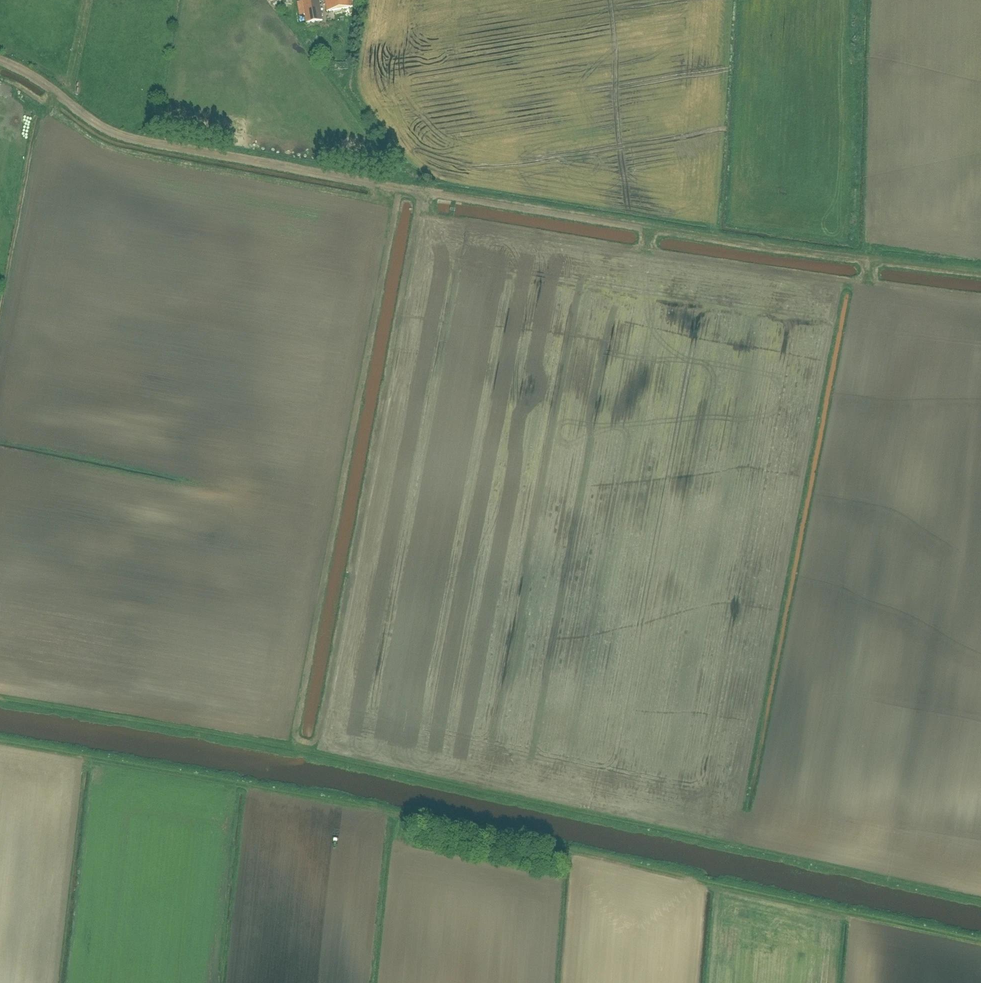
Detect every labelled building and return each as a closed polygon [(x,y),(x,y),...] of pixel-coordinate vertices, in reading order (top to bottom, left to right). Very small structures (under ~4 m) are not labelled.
[(321,21),(318,0),(306,0),(302,1),(306,24),(321,21)] [(327,12),(353,8),(352,0),(325,0),(327,12)]
